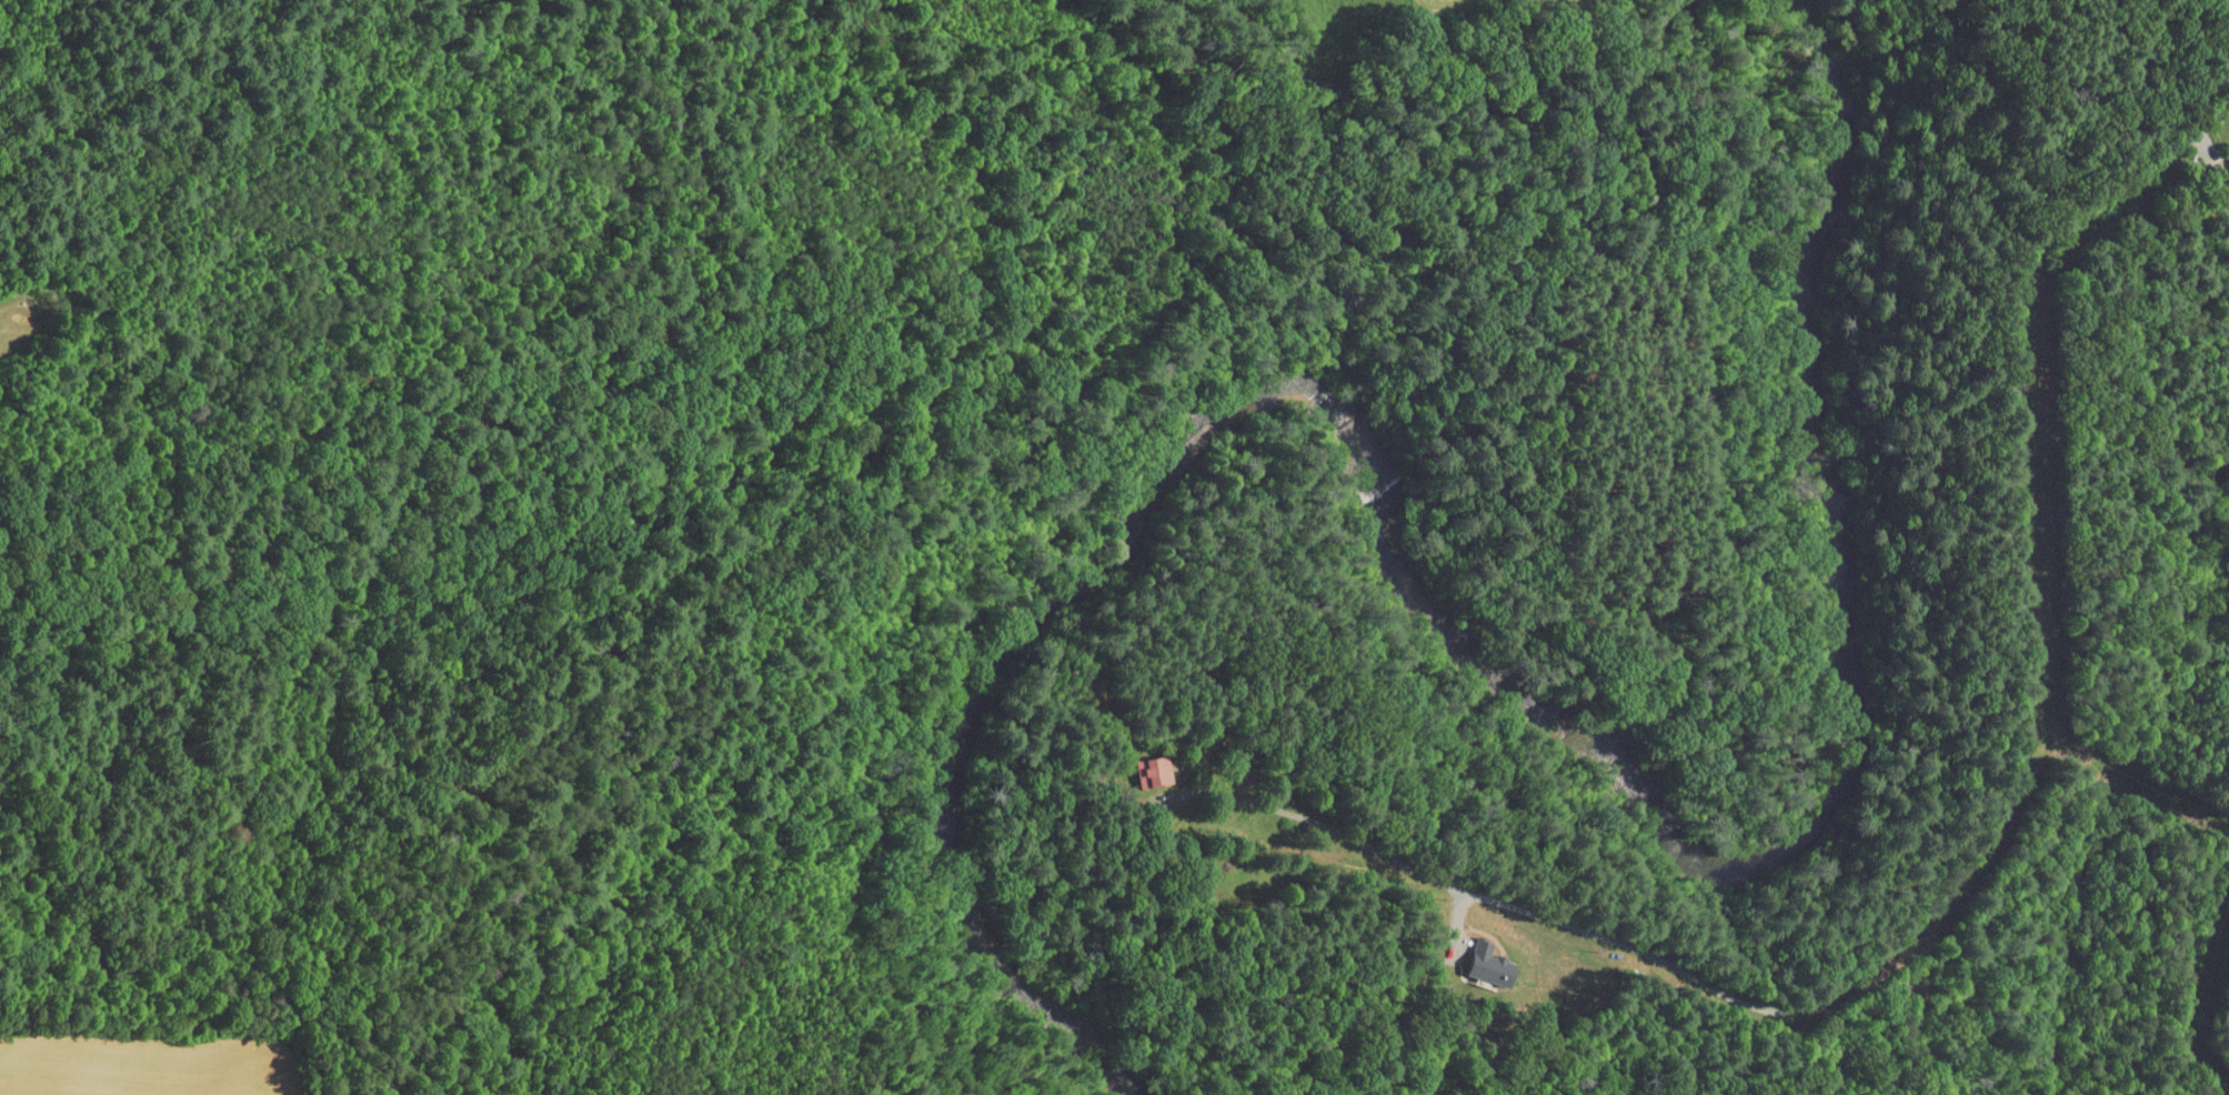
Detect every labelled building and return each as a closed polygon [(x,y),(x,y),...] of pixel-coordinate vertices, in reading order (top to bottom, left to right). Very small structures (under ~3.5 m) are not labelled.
[(2211,149),(2221,171),(2228,167),(2228,141),(2211,149)] [(1116,753),(1122,780),(1156,773),(1150,745),(1116,753)] [(1447,968),(1491,980),(1498,955),(1473,948),(1477,935),(1459,929),(1447,968)]
